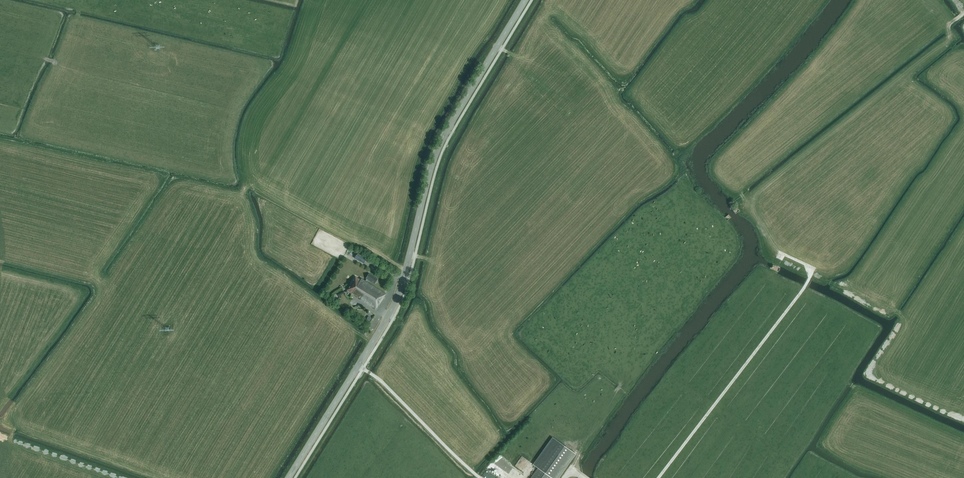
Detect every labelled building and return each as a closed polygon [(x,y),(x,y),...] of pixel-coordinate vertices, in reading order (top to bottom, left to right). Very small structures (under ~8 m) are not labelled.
[(358,252),(355,257),(364,262),(367,257),(358,252)] [(365,281),(361,278),(360,280),(355,277),(347,290),(360,298),(360,299),(375,309),(378,305),(379,305),(386,294),(367,282),(368,280),(374,284),(378,278),(369,273),(366,278),(366,279),(365,281)] [(576,454),(553,437),(533,464),(538,468),(531,477),(558,477),(576,454)]
